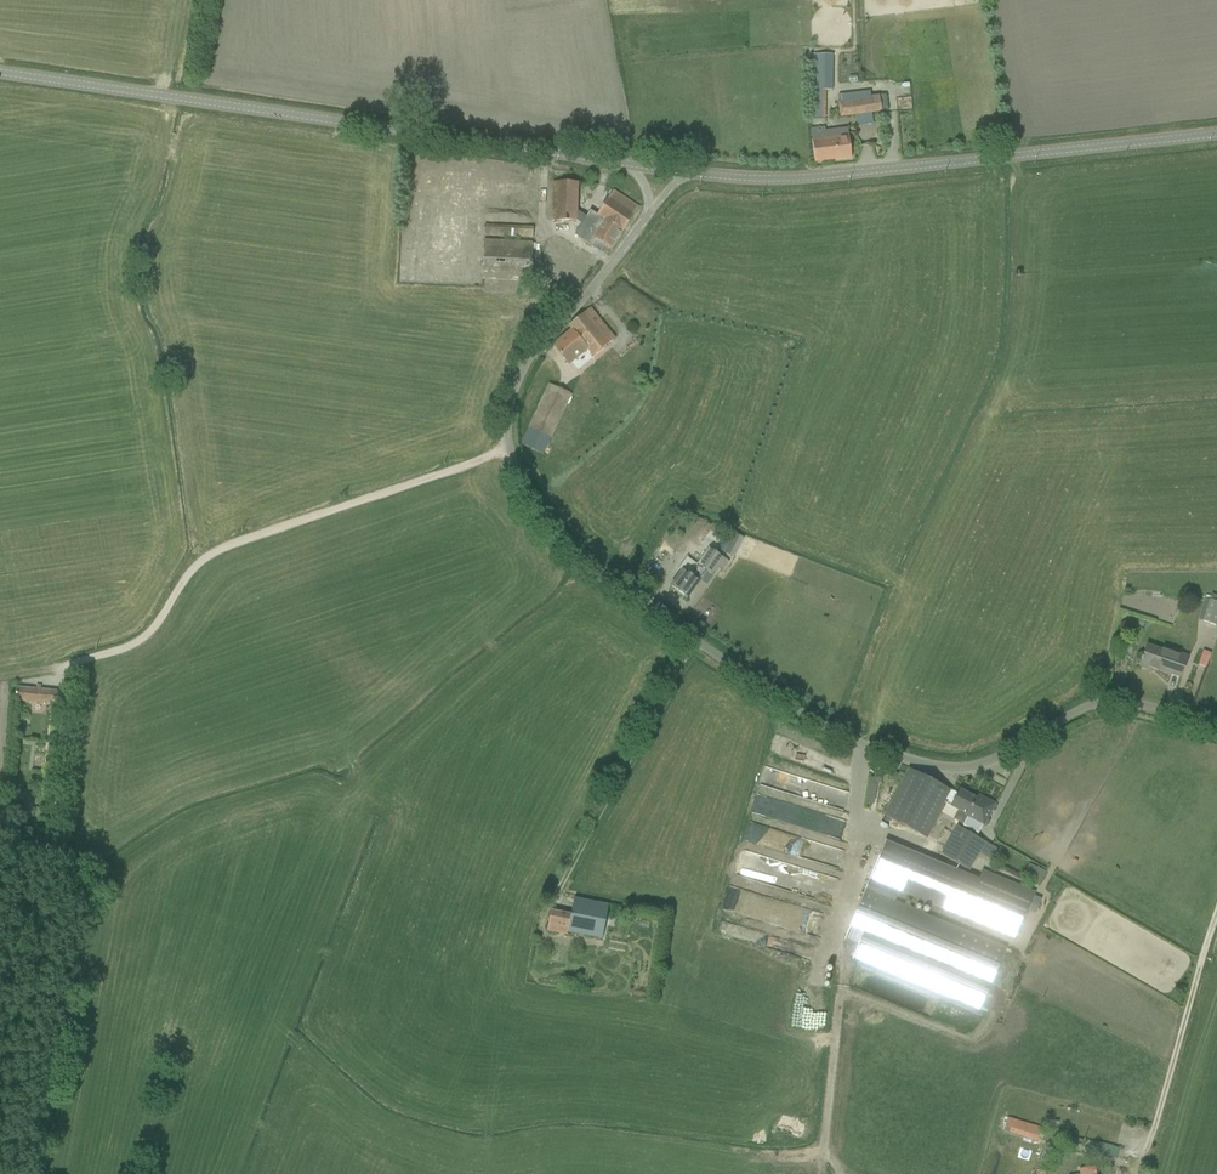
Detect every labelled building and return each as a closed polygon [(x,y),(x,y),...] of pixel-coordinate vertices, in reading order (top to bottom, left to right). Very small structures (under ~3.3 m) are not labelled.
[(812,63),(811,90),(811,119),(814,119),(822,119),(822,90),(833,90),(833,55),(816,55),(816,63),(812,63)] [(838,102),(839,105),(840,117),(881,112),(880,97),(838,102)] [(890,107),(902,106),(901,97),(890,98),(890,107)] [(830,108),(822,109),(823,116),(831,115),(830,108)] [(824,127),(811,129),(812,141),(815,162),(817,162),(851,158),(848,128),(825,131),(825,130),(824,127)] [(552,220),(577,221),(578,183),(553,182),(552,220)] [(638,207),(613,191),(598,215),(598,216),(586,235),(587,236),(588,235),(610,249),(638,207)] [(484,235),(521,237),(533,237),(533,227),(485,225),(484,235)] [(485,240),(483,279),(531,281),(532,242),(485,240)] [(539,286),(572,288),(573,279),(540,277),(539,286)] [(553,346),(561,355),(568,364),(588,349),(593,355),(609,342),(608,339),(610,337),(609,335),(611,333),(590,308),(585,312),(568,326),(572,330),(553,346)] [(521,444),(543,454),(571,395),(549,384),(521,444)] [(716,549),(724,554),(734,535),(726,531),(716,549)] [(682,571),(678,576),(671,586),(682,594),(687,597),(706,571),(712,575),(723,559),(709,549),(698,565),(690,576),(682,571)] [(1202,621),(1216,626),(1216,602),(1209,600),(1202,621)] [(1142,658),(1141,657),(1141,659),(1142,660),(1140,666),(1150,669),(1151,667),(1181,677),(1188,657),(1170,651),(1169,653),(1147,646),(1142,658)] [(1203,651),(1198,665),(1206,668),(1211,653),(1203,651)] [(41,690),(41,686),(36,686),(36,689),(16,687),(15,700),(53,703),(53,708),(60,708),(62,691),(41,690)] [(905,775),(884,816),(927,838),(945,804),(958,810),(953,819),(963,825),(967,817),(975,821),(984,826),(995,804),(988,800),(978,795),(976,798),(959,789),(957,793),(951,790),(908,768),(905,775)] [(891,772),(888,777),(895,780),(898,775),(891,772)] [(957,826),(941,854),(970,871),(980,853),(993,861),(999,850),(994,847),(957,826)] [(881,850),(869,879),(904,893),(916,865),(881,850)] [(801,867),(791,878),(800,886),(810,875),(801,867)] [(974,889),(963,917),(1016,939),(1028,911),(1031,902),(978,880),(974,889)] [(868,881),(844,939),(858,945),(853,958),(980,1010),(986,997),(1006,948),(891,901),(895,892),(868,881)] [(736,902),(739,894),(726,890),(723,898),(736,902)] [(778,895),(779,906),(799,906),(799,895),(778,895)] [(551,910),(549,922),(547,931),(569,936),(570,931),(602,937),(608,906),(574,899),(571,914),(551,910)] [(1007,1116),(1003,1131),(1037,1141),(1039,1134),(1041,1127),(1007,1116)] [(1104,1144),(1098,1143),(1095,1153),(1116,1160),(1119,1149),(1104,1144)]
